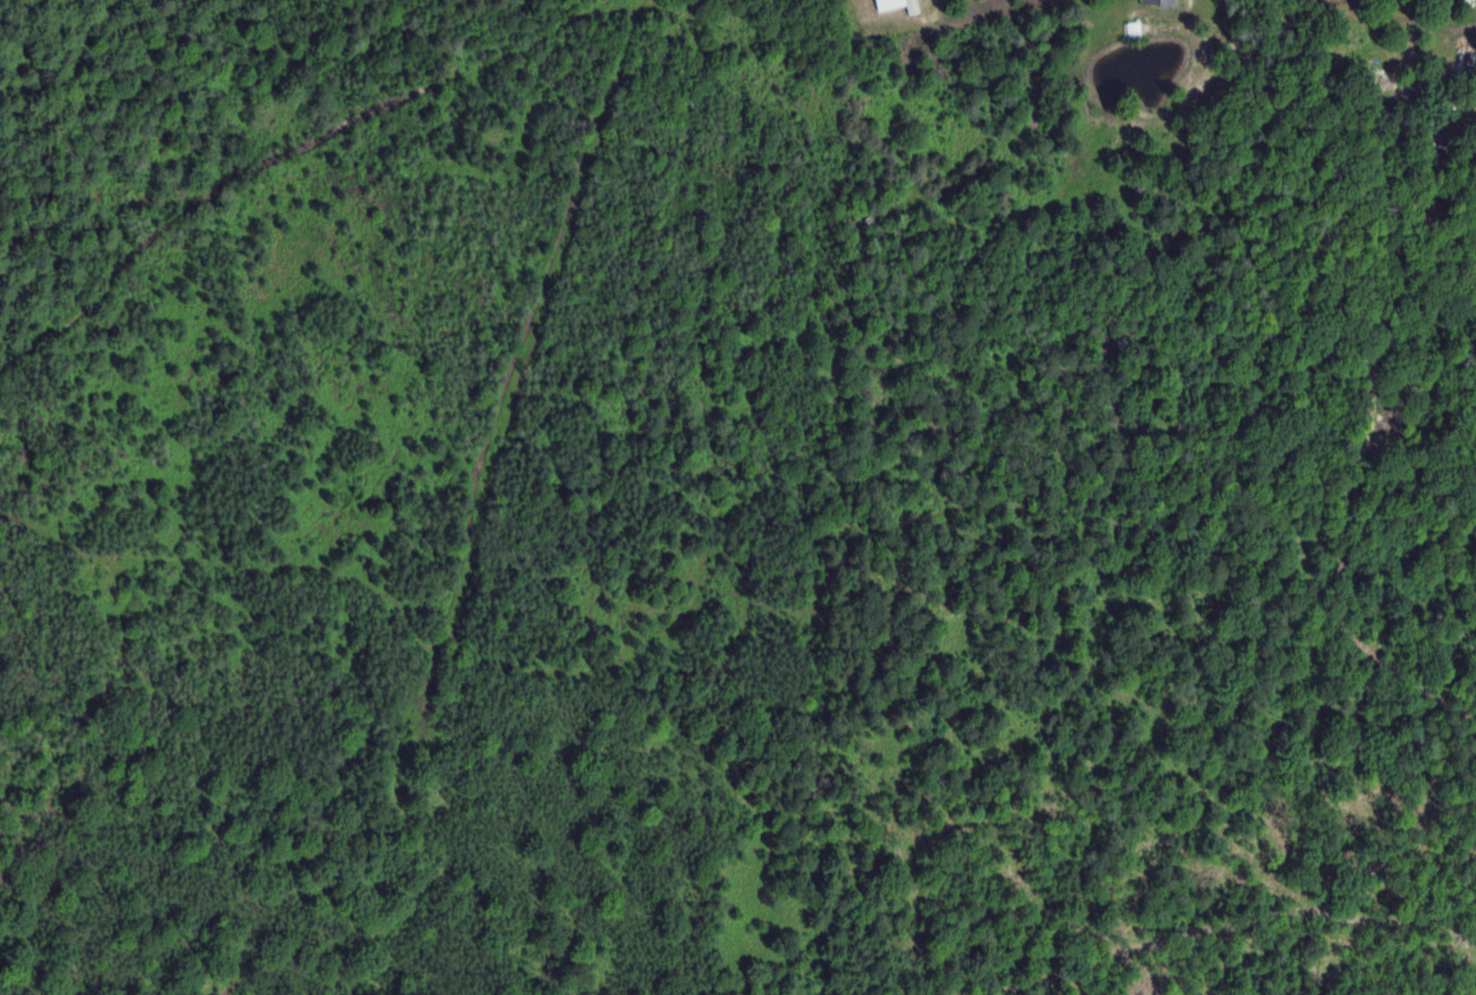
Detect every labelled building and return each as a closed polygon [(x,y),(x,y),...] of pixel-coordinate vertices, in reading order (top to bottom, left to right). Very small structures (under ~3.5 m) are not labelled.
[(917,0),(874,0),(877,11),(906,5),(908,15),(920,12),(917,0)]
